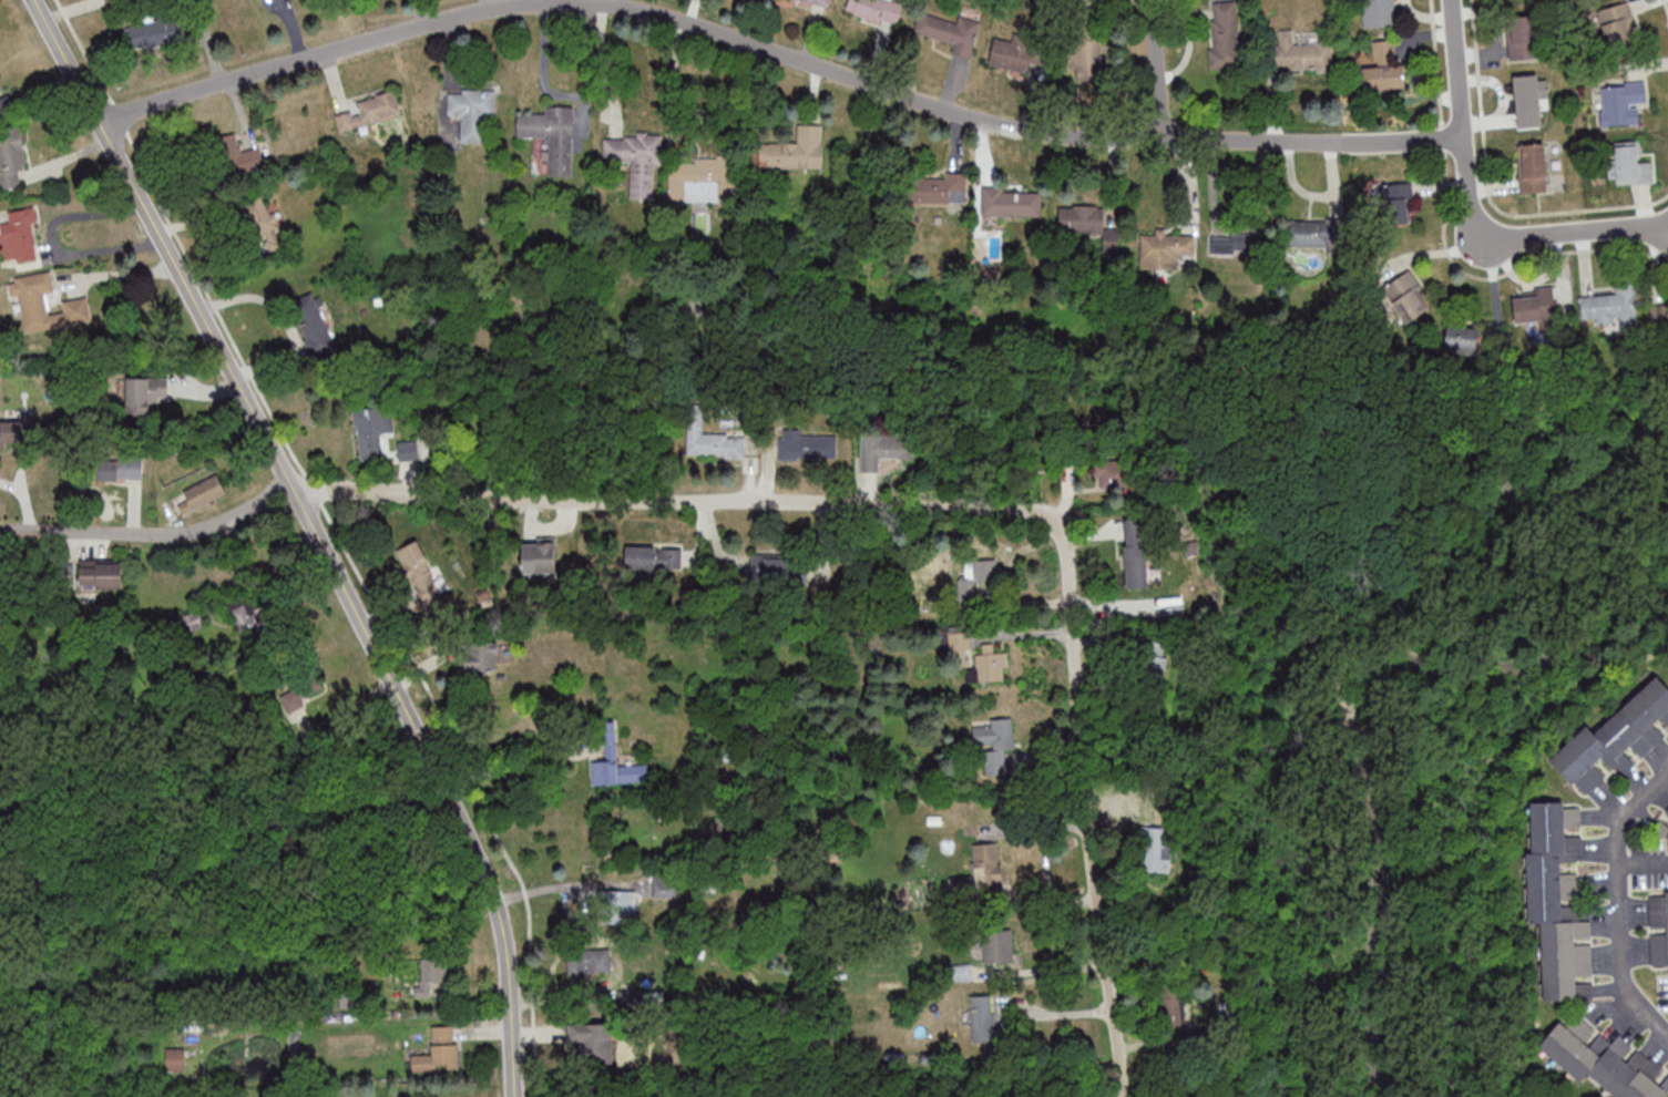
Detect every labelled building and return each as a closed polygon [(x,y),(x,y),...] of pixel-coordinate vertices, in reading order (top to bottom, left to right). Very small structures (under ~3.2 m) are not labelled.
[(896,28),(903,5),(889,0),(848,0),(845,11),(896,28)] [(1363,26),(1396,26),(1395,0),(1363,0),(1363,26)] [(1609,46),(1639,36),(1627,1),(1597,11),(1609,46)] [(1213,68),(1240,67),(1237,2),(1210,3),(1213,68)] [(981,20),(959,15),(956,22),(919,13),(914,33),(954,43),(951,53),(972,58),(981,20)] [(131,49),(184,40),(179,16),(127,25),(131,49)] [(1506,16),(1508,58),(1537,58),(1535,16),(1506,16)] [(1074,23),(1072,79),(1103,80),(1106,25),(1074,23)] [(1269,44),(1269,69),(1332,69),(1332,43),(1293,43),(1293,29),(1280,29),(1280,44),(1269,44)] [(1030,72),(1031,63),(1040,65),(1043,47),(993,39),(989,65),(1030,72)] [(1361,67),(1363,91),(1402,88),(1398,39),(1372,41),(1374,66),(1361,67)] [(1542,128),(1543,75),(1516,74),(1515,127),(1542,128)] [(1638,125),(1638,105),(1645,105),(1645,84),(1600,85),(1602,127),(1638,125)] [(460,142),(484,142),(484,115),(496,115),(496,89),(448,89),(448,116),(460,116),(460,142)] [(340,132),(402,115),(395,90),(356,101),(358,111),(336,117),(340,132)] [(574,106),(544,105),(544,114),(517,114),(517,137),(535,137),(535,150),(541,150),(541,161),(549,161),(549,176),(574,176),(574,106)] [(822,123),(798,124),(798,143),(759,143),(759,169),(822,169),(822,123)] [(27,171),(20,127),(0,130),(0,189),(21,186),(19,172),(27,171)] [(265,167),(260,147),(242,151),(237,132),(219,137),(229,176),(265,167)] [(630,199),(657,200),(659,136),(604,135),(603,162),(631,163),(630,199)] [(1653,183),(1652,161),(1640,161),(1639,141),(1615,142),(1616,157),(1608,158),(1610,185),(1653,183)] [(1518,144),(1518,192),(1546,192),(1546,144),(1518,144)] [(733,201),(733,157),(668,157),(668,201),(733,201)] [(912,203),(951,203),(951,178),(912,178),(912,203)] [(1384,225),(1414,223),(1410,182),(1380,184),(1384,225)] [(1042,217),(1042,190),(983,190),(983,217),(1042,217)] [(256,239),(262,236),(271,257),(289,248),(263,195),(240,206),(256,239)] [(38,259),(31,207),(9,211),(10,223),(0,224),(0,253),(5,253),(6,263),(38,259)] [(1103,234),(1103,208),(1058,208),(1058,234),(1103,234)] [(1326,221),(1285,221),(1285,248),(1326,248),(1326,221)] [(1255,229),(1211,229),(1211,254),(1255,254),(1255,229)] [(1140,271),(1177,271),(1177,257),(1195,257),(1195,235),(1140,235),(1140,271)] [(1381,289),(1405,324),(1433,305),(1409,270),(1381,289)] [(92,322),(88,297),(63,301),(64,312),(50,314),(47,293),(54,292),(51,271),(8,278),(11,297),(20,296),(25,332),(92,322)] [(1635,284),(1615,285),(1616,295),(1580,296),(1581,324),(1637,322),(1635,284)] [(1515,325),(1540,323),(1540,332),(1557,331),(1554,290),(1513,293),(1515,325)] [(336,346),(314,292),(289,303),(311,356),(336,346)] [(1651,305),(1651,331),(1667,331),(1667,305),(1651,305)] [(1478,329),(1447,325),(1444,354),(1475,358),(1478,329)] [(127,413),(150,413),(150,399),(167,399),(167,377),(127,377),(127,413)] [(355,409),(358,460),(385,458),(382,407),(355,409)] [(687,457),(745,458),(745,434),(703,433),(703,410),(687,410),(687,457)] [(34,445),(34,421),(0,421),(0,445),(34,445)] [(779,460),(837,460),(837,433),(779,433),(779,460)] [(882,472),(882,459),(907,459),(907,434),(861,434),(861,472),(882,472)] [(142,480),(142,457),(90,457),(90,480),(142,480)] [(1101,488),(1139,486),(1138,458),(1099,461),(1101,488)] [(179,506),(183,514),(226,493),(217,474),(184,491),(189,501),(179,506)] [(1148,587),(1146,542),(1148,542),(1148,520),(1127,521),(1127,543),(1124,543),(1125,588),(1148,587)] [(418,541),(397,549),(420,604),(450,592),(443,575),(434,579),(418,541)] [(556,543),(522,543),(522,572),(556,572),(556,543)] [(683,546),(625,546),(625,569),(683,569),(683,546)] [(750,582),(806,582),(806,556),(750,556),(750,582)] [(79,590),(122,590),(122,559),(79,559),(79,590)] [(971,581),(997,581),(997,562),(971,562),(971,581)] [(241,637),(278,626),(270,601),(233,612),(241,637)] [(201,608),(181,612),(185,628),(205,624),(201,608)] [(1166,641),(1140,641),(1140,684),(1166,684),(1166,641)] [(499,671),(499,643),(465,643),(465,671),(499,671)] [(994,644),(982,644),(982,654),(975,654),(975,679),(1007,679),(1007,653),(994,653),(994,644)] [(1583,797),(1617,766),(1624,773),(1636,762),(1637,762),(1667,733),(1667,690),(1655,676),(1594,733),(1587,725),(1549,760),(1583,797)] [(305,704),(302,698),(321,689),(315,677),(280,695),(289,712),(305,704)] [(1014,750),(1013,720),(973,722),(975,747),(985,746),(986,768),(1005,767),(1004,750),(1014,750)] [(648,763),(619,764),(618,721),(604,721),(605,760),(591,760),(592,784),(649,783),(648,763)] [(1529,803),(1531,852),(1525,852),(1527,923),(1539,923),(1542,1001),(1592,998),(1589,920),(1577,920),(1575,852),(1580,852),(1579,807),(1562,808),(1562,802),(1529,803)] [(1654,831),(1667,842),(1667,813),(1654,831)] [(1146,841),(1146,871),(1171,871),(1171,841),(1146,841)] [(972,843),(973,876),(949,877),(950,896),(1003,894),(1001,842),(972,843)] [(655,895),(673,895),(673,884),(655,884),(655,895)] [(600,890),(600,915),(638,915),(638,890),(600,890)] [(1649,892),(1650,969),(1667,969),(1667,891),(1649,892)] [(982,930),(982,962),(1012,962),(1012,930),(982,930)] [(567,974),(612,973),(611,952),(567,953),(567,974)] [(421,983),(414,983),(414,996),(449,996),(449,961),(421,961),(421,983)] [(1182,985),(1162,986),(1164,1029),(1184,1028),(1182,985)] [(997,1042),(996,995),(970,995),(971,1042),(997,1042)] [(1667,1090),(1667,1074),(1662,1084),(1655,1080),(1664,1065),(1617,1037),(1615,1041),(1574,1016),(1568,1026),(1558,1019),(1537,1052),(1584,1080),(1585,1077),(1617,1096),(1663,1096),(1667,1090)] [(612,1063),(612,1023),(567,1023),(567,1043),(580,1043),(580,1063),(612,1063)] [(459,1070),(458,1025),(432,1026),(433,1050),(411,1051),(411,1071),(459,1070)] [(185,1070),(185,1048),(166,1048),(166,1070),(185,1070)]
